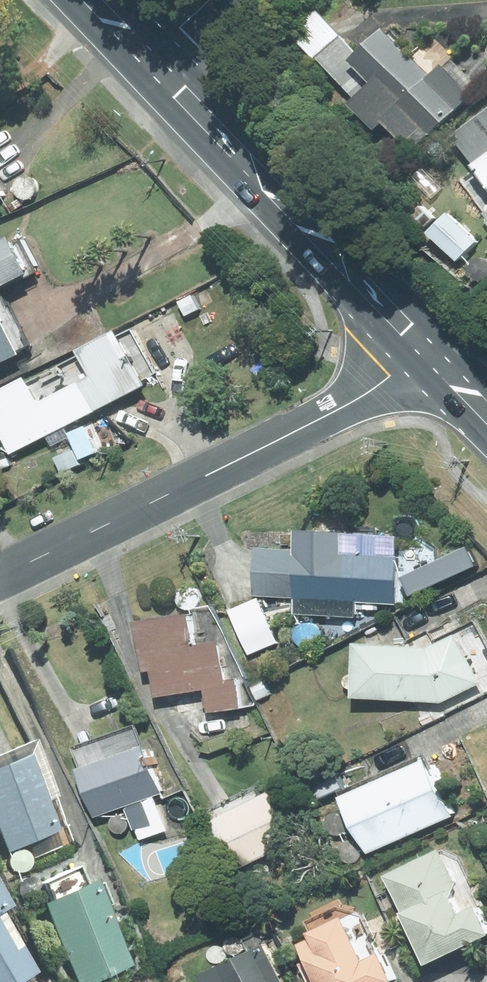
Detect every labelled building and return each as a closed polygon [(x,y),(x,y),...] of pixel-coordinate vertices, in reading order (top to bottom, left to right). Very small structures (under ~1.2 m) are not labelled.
[(402,107),(390,118),(419,149),(475,98),(445,65),(435,75),(394,30),(366,56),(348,36),(323,59),(362,101),(381,84),(402,107)] [(458,139),(486,174),(486,116),(458,139)] [(12,197),(0,176),(0,204),(12,197)] [(21,200),(12,205),(16,212),(24,207),(21,200)] [(424,206),(404,227),(418,240),(438,220),(424,206)] [(483,242),(453,213),(434,233),(464,262),(483,242)] [(40,273),(23,238),(0,249),(0,292),(40,273)] [(28,355),(0,295),(0,368),(28,355)] [(88,351),(100,374),(85,382),(100,413),(156,384),(129,330),(88,351)] [(85,382),(44,403),(31,378),(0,394),(0,423),(16,455),(51,438),(56,448),(74,438),(69,429),(100,413),(85,382)] [(404,557),(304,551),(301,599),(400,606),(404,557)] [(264,606),(237,617),(252,655),(279,644),(264,606)] [(197,617),(144,622),(149,673),(159,671),(162,697),(211,692),(213,714),(246,711),(243,680),(230,681),(226,643),(200,646),(197,617)] [(363,646),(359,698),(446,703),(486,685),(463,635),(433,650),(363,646)] [(97,738),(73,748),(100,819),(130,809),(142,841),(172,831),(160,796),(171,792),(155,748),(152,750),(147,737),(103,753),(97,738)] [(6,854),(27,845),(31,853),(50,846),(46,837),(58,832),(44,803),(54,798),(31,743),(0,756),(0,840),(6,854)] [(436,761),(349,798),(373,854),(459,817),(436,761)] [(309,791),(320,816),(344,806),(332,780),(309,791)] [(290,788),(218,821),(241,871),(313,837),(290,788)] [(469,844),(475,855),(485,850),(480,839),(469,844)] [(436,966),(486,941),(486,914),(484,907),(468,915),(459,897),(463,883),(447,849),(391,877),(436,966)] [(92,883),(41,906),(75,981),(97,981),(130,967),(92,883)] [(37,975),(0,915),(0,981),(25,981),(37,975)] [(313,961),(304,965),(312,981),(403,981),(390,953),(372,962),(352,918),(317,935),(319,939),(307,945),(313,961)] [(268,946),(208,976),(211,981),(286,981),(268,946)]
